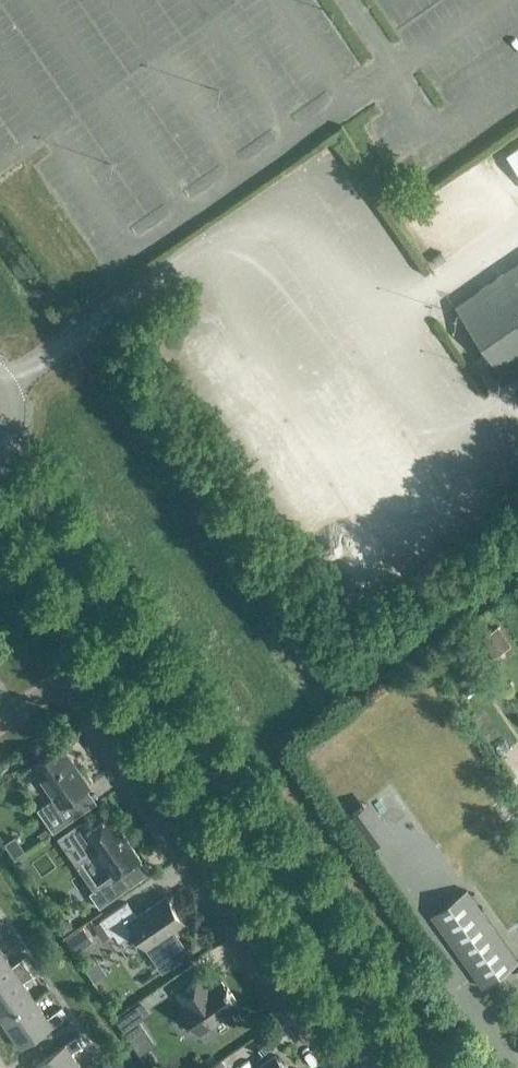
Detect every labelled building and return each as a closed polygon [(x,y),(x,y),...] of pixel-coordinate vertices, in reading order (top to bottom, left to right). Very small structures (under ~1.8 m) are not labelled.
[(506,155),(517,173),(517,146),(506,155)] [(507,381),(517,374),(517,263),(456,307),(507,381)] [(493,658),(511,645),(498,626),(480,638),(493,658)] [(96,802),(87,788),(90,786),(63,746),(33,766),(54,798),(38,809),(54,832),(96,802)] [(370,799),(348,815),(352,822),(371,847),(388,835),(393,831),(370,799)] [(79,825),(60,838),(76,861),(95,848),(114,876),(90,893),(100,907),(133,885),(123,871),(141,859),(110,815),(84,833),(79,825)] [(517,964),(517,961),(468,892),(432,918),(483,989),(517,964)] [(127,902),(100,920),(110,935),(114,933),(120,941),(136,930),(148,948),(162,969),(190,950),(176,929),(185,923),(166,896),(137,916),(127,902)] [(83,928),(70,937),(78,949),(91,940),(83,928)] [(28,967),(22,958),(12,966),(0,948),(0,986),(28,967)] [(28,967),(0,986),(0,1017),(3,1022),(35,1000),(23,982),(34,975),(28,967)] [(200,1033),(239,1006),(222,981),(211,988),(199,970),(174,987),(186,1005),(182,1007),(200,1033)] [(47,1017),(35,1000),(3,1022),(21,1048),(52,1027),(64,1019),(58,1010),(47,1017)] [(139,1021),(150,1013),(143,1001),(118,1018),(141,1053),(155,1044),(139,1021)] [(72,1053),(82,1046),(76,1036),(64,1045),(33,1066),(35,1067),(82,1067),(72,1053)] [(276,1055),(256,1067),(285,1067),(276,1055)] [(220,1059),(208,1067),(226,1067),(220,1059)]
